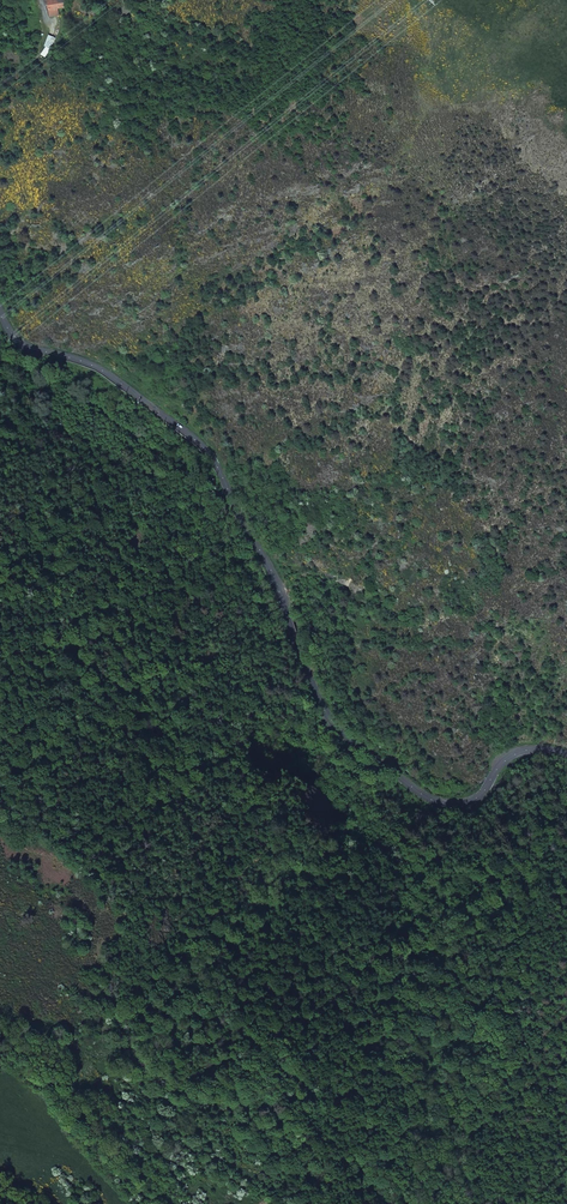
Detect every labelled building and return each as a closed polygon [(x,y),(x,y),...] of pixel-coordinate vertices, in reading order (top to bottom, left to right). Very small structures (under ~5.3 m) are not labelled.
[(49,13),(57,13),(57,9),(68,8),(67,0),(51,0),(48,0),(49,13)] [(425,808),(414,801),(411,805),(422,814),(425,808)]
